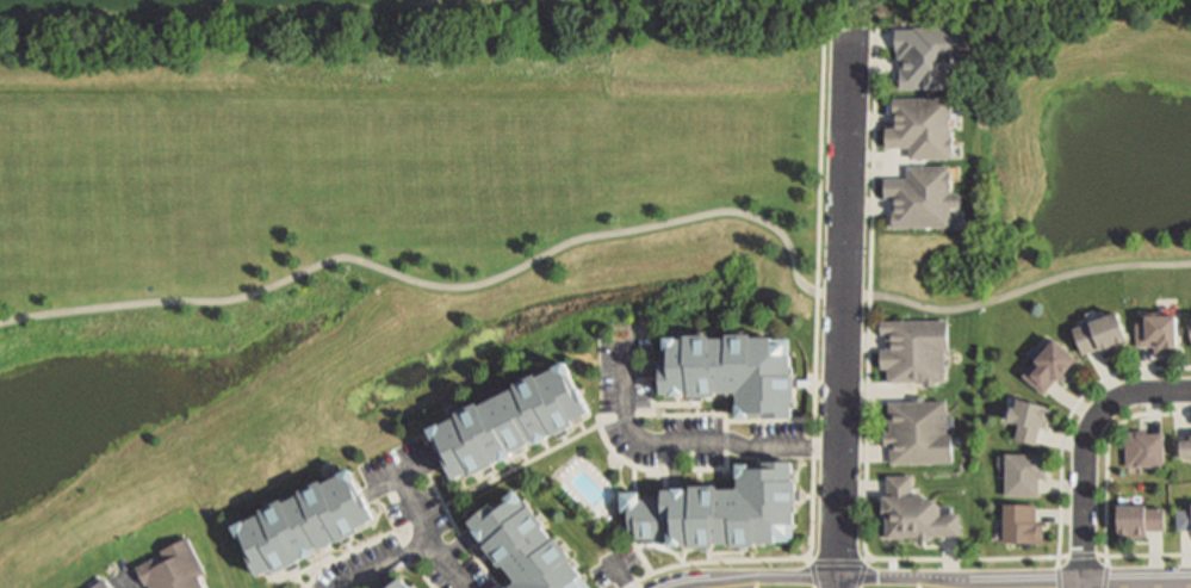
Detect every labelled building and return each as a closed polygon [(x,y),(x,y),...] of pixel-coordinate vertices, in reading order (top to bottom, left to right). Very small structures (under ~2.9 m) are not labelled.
[(963,86),(901,87),(901,74),(904,74),(902,57),(900,57),(899,49),(898,49),(897,30),(917,30),(917,29),(937,29),(937,26),(944,26),(944,27),(969,27),(969,54),(961,54),(961,56),(953,56),(954,57),(959,57),(959,66),(954,66),(954,67),(963,67),(963,86)] [(954,157),(912,157),(912,147),(888,147),(887,129),(897,129),(895,113),(895,99),(951,99),(951,118),(959,118),(959,128),(951,128),(951,138),(954,138),(954,157)] [(951,225),(894,227),(894,213),(895,213),(895,198),(887,198),(886,180),(911,179),(910,168),(951,167),(951,186),(950,186),(950,196),(957,196),(957,205),(950,206),(950,212),(953,212),(953,218),(951,218),(951,225)] [(1119,343),(1103,349),(1100,345),(1084,352),(1073,324),(1116,308),(1127,335),(1117,339),(1119,343)] [(1177,343),(1177,349),(1155,349),(1155,345),(1146,345),(1136,345),(1136,320),(1145,320),(1145,311),(1177,311),(1178,343),(1177,343)] [(883,323),(933,322),(933,323),(949,323),(949,349),(953,349),(953,365),(945,365),(945,380),(936,380),(936,386),(923,386),(923,380),(891,382),(891,367),(882,369),(882,351),(891,351),(889,333),(883,333),(883,323)] [(663,341),(674,341),(674,338),(680,338),(681,340),(682,340),(682,339),(705,338),(705,340),(706,340),(706,338),(713,336),(713,341),(722,340),(722,338),(730,336),(730,333),(738,333),(738,338),(745,336),(745,340),(748,340),(748,336),(755,336),(755,340),(767,340),(767,343),(782,342),(783,357),(786,357),(787,369),(790,369),(793,407),(789,407),(789,415),(763,417),(763,413),(737,414),(737,408),(733,409),(732,402),(737,402),(736,395),(732,391),(731,391),(732,395),(722,395),(722,391),(713,391),(713,394),(691,395),(691,391),(681,392),(682,396),(675,396),(674,392),(663,392),(660,358),(664,358),(663,341)] [(1080,358),(1061,379),(1056,376),(1043,391),(1023,372),(1036,358),(1035,357),(1055,334),(1080,358)] [(455,477),(438,446),(440,445),(432,431),(440,426),(439,422),(446,419),(448,422),(458,417),(457,415),(463,411),(460,408),(469,404),(471,408),(477,404),(478,407),(488,402),(485,400),(494,396),(495,400),(497,398),(495,395),(503,390),(504,395),(515,389),(514,386),(520,383),(517,379),(526,376),(527,379),(533,376),(535,379),(545,373),(544,371),(551,367),(552,371),(560,366),(570,382),(571,380),(588,410),(579,415),(582,420),(553,435),(551,432),(542,437),(545,439),(538,442),(535,439),(534,440),(533,437),(528,439),(529,442),(523,446),(525,448),(517,453),(515,450),(510,452),(510,453),(511,457),(504,460),(503,458),(494,463),(466,478),(463,472),(455,477)] [(1047,403),(1046,406),(1050,407),(1046,427),(1040,426),(1035,441),(1013,435),(1018,420),(1010,417),(1006,416),(1011,402),(1015,403),(1017,395),(1047,403)] [(953,462),(893,463),(893,444),(886,444),(886,434),(893,434),(892,404),(911,404),(910,398),(925,398),(925,403),(947,403),(947,417),(954,417),(954,433),(951,433),(951,438),(961,438),(961,447),(953,447),(953,462)] [(1134,428),(1134,431),(1161,431),(1162,465),(1124,465),(1124,431),(1124,429),(1134,428)] [(1189,431),(1190,430),(1190,458),(1190,454),(1179,456),(1178,438),(1189,437),(1189,431)] [(1044,464),(1044,476),(1042,476),(1038,476),(1038,494),(1004,494),(1005,451),(1038,451),(1042,451),(1042,464),(1044,464)] [(739,464),(765,464),(765,460),(792,460),(793,478),(796,478),(796,500),(794,500),(794,519),(793,519),(793,534),(777,534),(777,538),(757,538),(757,541),(750,541),(750,545),(742,545),(742,541),(734,541),(734,538),(715,538),(715,541),(693,541),(693,539),(674,539),(674,530),(664,530),(664,533),(640,533),(640,526),(633,526),(633,497),(669,497),(669,489),(696,488),(696,484),(719,484),(719,488),(728,488),(728,484),(737,483),(737,488),(738,488),(739,485),(739,464)] [(232,528),(241,524),(240,521),(247,518),(249,521),(259,516),(258,513),(263,510),(261,507),(268,502),(271,507),(277,503),(278,507),(284,503),(281,501),(290,496),(291,500),(297,497),(296,495),(300,491),(299,488),(306,484),(309,488),(315,484),(317,488),(325,483),(324,479),(331,475),(334,479),(342,475),(351,489),(353,489),(368,519),(360,524),(362,526),(354,531),(335,541),(333,538),(325,543),(327,545),(321,549),(318,545),(316,547),(314,544),(309,547),(310,549),(293,558),(293,559),(266,575),(263,570),(255,575),(243,552),(244,551),(232,528)] [(889,477),(911,477),(912,497),(924,497),(924,502),(936,502),(941,507),(950,507),(950,515),(959,515),(960,534),(942,534),(942,536),(904,537),(889,538),(889,515),(885,515),(885,507),(886,507),(886,503),(889,503),(889,477)] [(591,584),(587,587),(508,587),(505,584),(511,581),(514,584),(520,580),(520,574),(516,576),(511,569),(514,567),(508,559),(504,562),(491,545),(492,543),(486,536),(484,538),(479,533),(482,531),(474,521),(501,500),(503,502),(516,493),(522,500),(526,497),(551,528),(550,531),(554,538),(558,536),(562,540),(565,538),(571,545),(567,547),(578,559),(576,562),(584,571),(582,572),(591,584)] [(1145,501),(1145,506),(1164,506),(1164,528),(1145,528),(1146,534),(1117,534),(1117,530),(1116,502),(1145,501)] [(1041,521),(1041,539),(1035,539),(1003,539),(1004,502),(1035,502),(1035,521),(1041,521)] [(1176,507),(1190,507),(1190,527),(1177,527),(1176,507)] [(197,574),(203,587),(151,587),(148,581),(144,582),(136,564),(160,552),(159,549),(186,536),(203,571),(197,574)] [(103,576),(112,587),(86,587),(103,576)] [(417,583),(422,587),(393,587),(407,576),(415,584),(417,583)]
